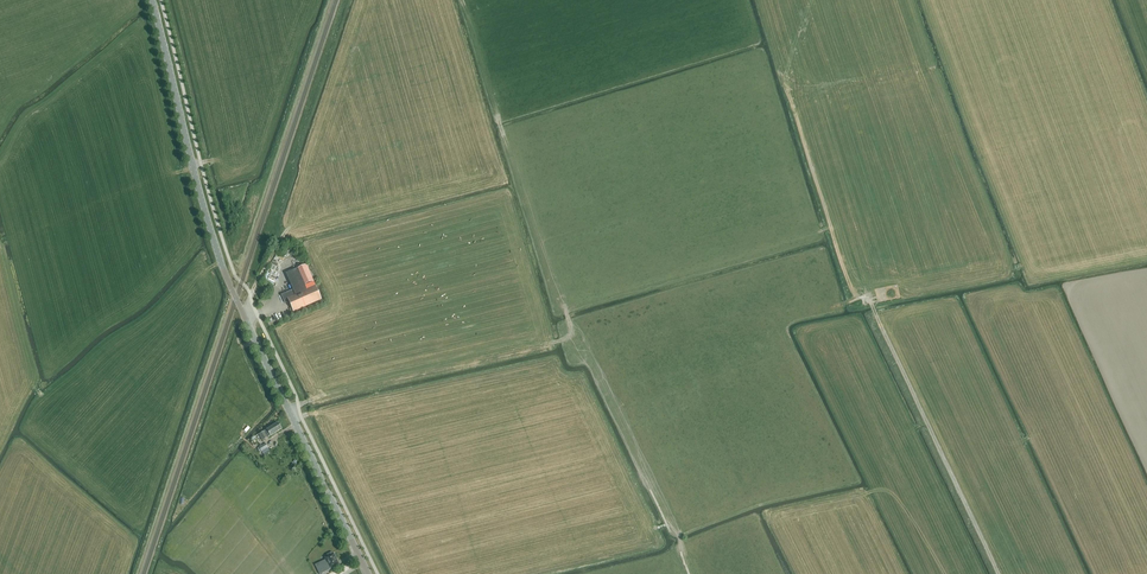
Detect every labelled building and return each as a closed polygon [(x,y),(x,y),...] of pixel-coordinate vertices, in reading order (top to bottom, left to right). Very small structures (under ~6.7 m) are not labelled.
[(293,290),(281,295),(284,301),(287,299),(293,312),(321,300),(315,286),(306,265),(286,274),(293,290)] [(271,436),(281,429),(277,423),(266,429),(264,431),(259,434),(263,440),(270,436),(271,436)] [(326,555),(326,556),(320,559),(322,562),(321,563),(323,568),(329,565),(330,568),(338,564),(338,563),(338,562),(337,560),(333,552),(332,552),(326,555)]
